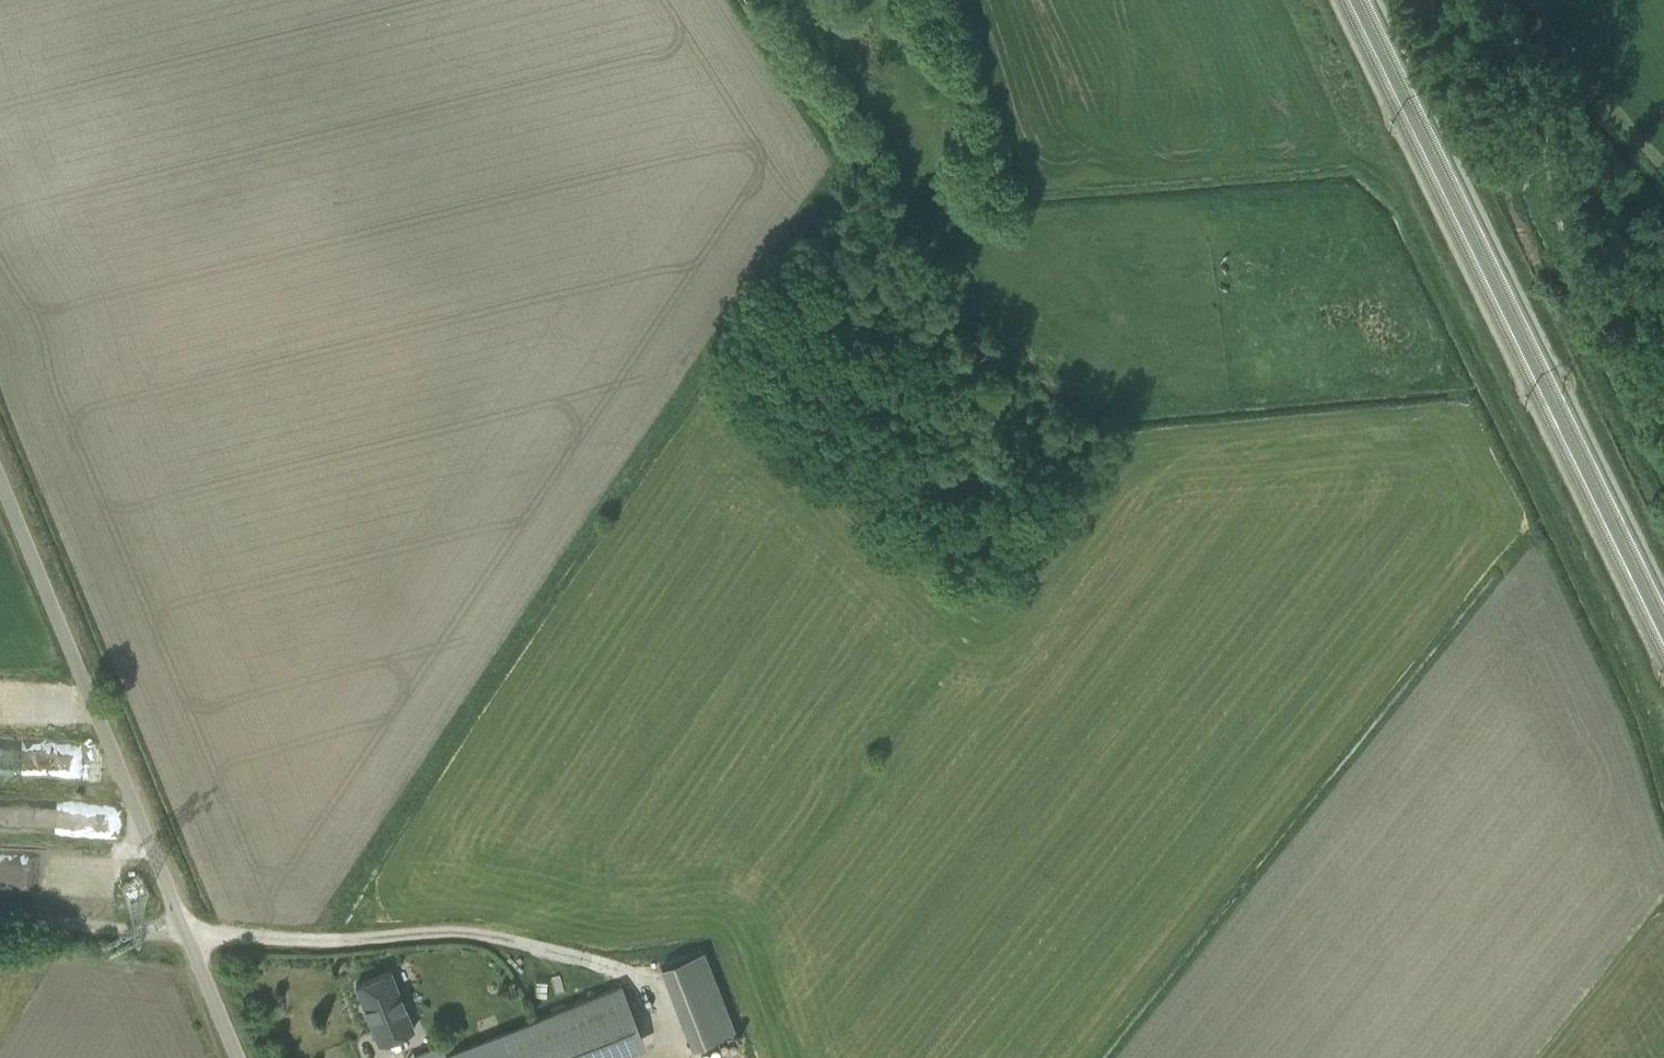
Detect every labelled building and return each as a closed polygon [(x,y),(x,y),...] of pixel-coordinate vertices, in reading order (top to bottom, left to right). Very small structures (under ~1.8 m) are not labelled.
[(12,747),(0,746),(0,776),(11,776),(12,747)] [(692,1048),(735,1031),(703,950),(661,967),(692,1048)] [(392,971),(356,984),(378,1044),(414,1029),(392,971)] [(641,1031),(622,985),(446,1056),(446,1057),(575,1057),(641,1031)]
